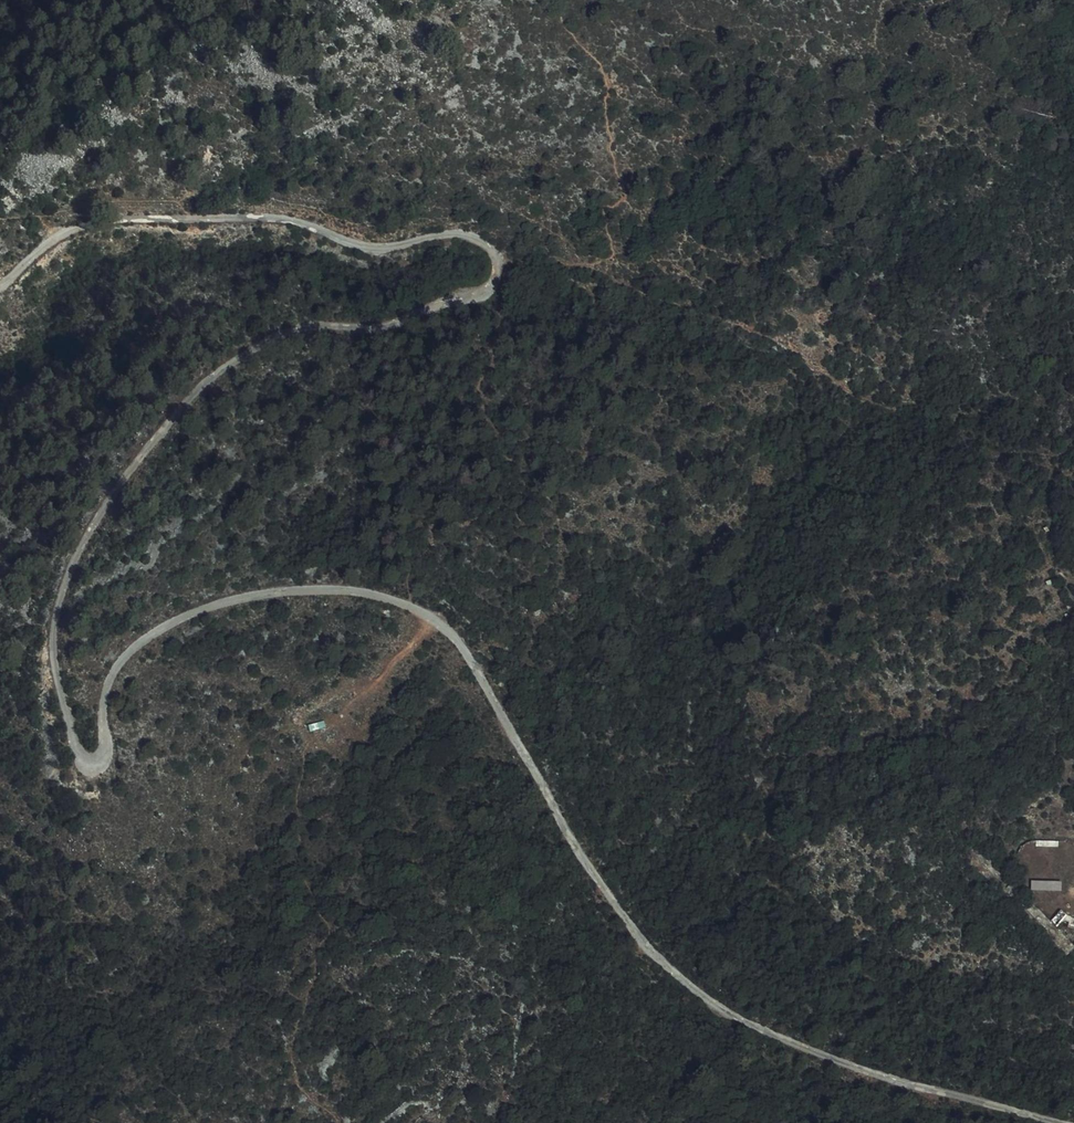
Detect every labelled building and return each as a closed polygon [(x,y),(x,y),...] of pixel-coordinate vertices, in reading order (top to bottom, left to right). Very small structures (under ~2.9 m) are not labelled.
[(1032,889),(1062,889),(1062,880),(1032,880),(1032,889)]
